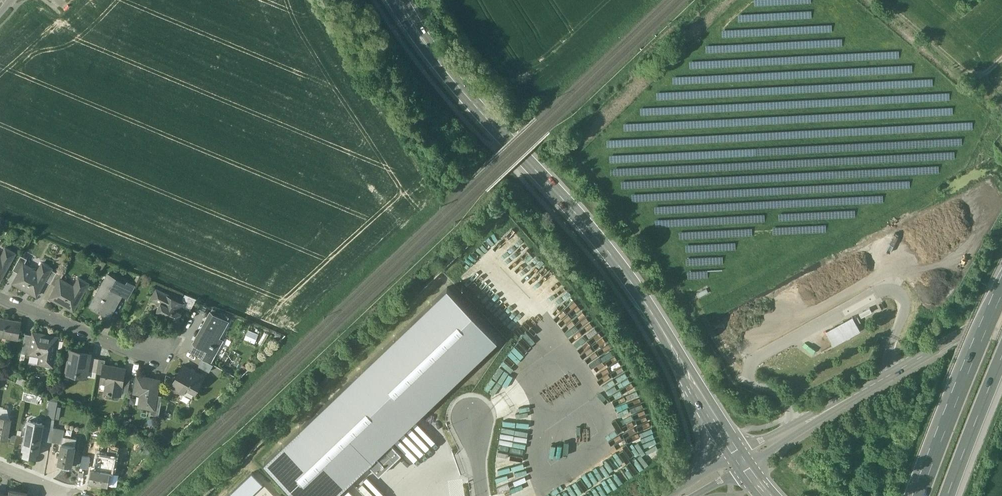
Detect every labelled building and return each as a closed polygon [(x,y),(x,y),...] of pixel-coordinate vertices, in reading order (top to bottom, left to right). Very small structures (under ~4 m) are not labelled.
[(0,281),(16,253),(6,247),(1,256),(0,256),(0,281)] [(21,255),(13,270),(19,273),(24,264),(27,259),(21,255)] [(32,268),(24,264),(19,273),(13,283),(37,296),(52,268),(42,262),(37,272),(32,269),(32,268)] [(58,270),(51,283),(56,286),(60,279),(61,279),(64,274),(58,270)] [(126,284),(108,274),(97,295),(101,297),(101,298),(104,300),(98,310),(110,316),(118,301),(122,294),(127,285),(126,284)] [(61,279),(60,279),(56,286),(50,298),(73,310),(88,283),(79,278),(72,290),(66,286),(68,283),(61,279)] [(135,286),(127,282),(126,284),(127,285),(122,294),(128,298),(135,286)] [(498,338),(448,286),(265,461),(298,495),(332,495),(368,462),(390,442),(498,338)] [(182,301),(156,288),(152,299),(161,303),(154,317),(174,327),(183,307),(186,302),(182,301)] [(197,299),(185,294),(182,301),(186,302),(183,307),(190,310),(197,299)] [(870,307),(859,313),(861,317),(872,312),(870,307)] [(227,320),(210,311),(193,343),(195,344),(202,348),(202,347),(205,342),(211,346),(211,347),(214,349),(215,348),(218,350),(223,340),(218,337),(227,320)] [(853,317),(826,331),(834,345),(860,331),(853,317)] [(0,318),(0,336),(18,340),(21,322),(0,318)] [(50,337),(44,336),(44,334),(34,332),(33,335),(30,350),(31,350),(36,351),(36,354),(41,355),(39,363),(45,364),(45,366),(46,367),(48,368),(51,367),(51,365),(53,366),(58,338),(50,337)] [(33,335),(25,334),(22,353),(30,355),(31,350),(30,350),(33,335)] [(207,350),(202,347),(202,348),(195,344),(190,352),(203,359),(207,350)] [(640,417),(645,414),(640,406),(640,401),(612,352),(612,357),(608,349),(602,352),(602,359),(608,368),(607,373),(598,379),(625,426),(629,424),(632,424),(632,417),(636,423),(635,430),(641,427),(642,429),(638,431),(629,431),(628,442),(654,443),(654,436),(646,421),(646,424),(640,424),(640,417)] [(90,353),(71,350),(67,370),(76,371),(75,375),(86,377),(87,370),(90,357),(90,353)] [(99,359),(90,357),(87,370),(96,372),(99,359)] [(106,360),(99,359),(96,372),(96,373),(102,374),(104,365),(105,365),(106,360)] [(213,365),(203,359),(199,366),(209,372),(213,365)] [(105,365),(104,365),(102,374),(101,382),(110,384),(108,393),(120,395),(122,387),(121,387),(124,375),(125,369),(105,365)] [(204,376),(183,365),(172,386),(185,393),(187,388),(195,392),(204,376)] [(497,380),(489,377),(484,389),(496,394),(501,381),(509,384),(514,373),(502,368),(497,380)] [(124,375),(121,387),(122,387),(129,388),(131,376),(124,375)] [(159,381),(150,379),(150,378),(137,375),(134,392),(146,395),(144,407),(152,408),(154,408),(157,395),(159,381)] [(36,401),(37,394),(24,391),(22,398),(36,401)] [(162,396),(157,395),(154,408),(152,408),(151,414),(159,415),(162,396)] [(55,417),(47,416),(46,427),(53,428),(55,417)] [(0,417),(0,437),(5,438),(8,418),(0,417)] [(42,424),(29,421),(27,429),(28,429),(39,431),(40,431),(40,430),(42,424)] [(53,428),(46,427),(45,431),(43,440),(50,442),(53,428)] [(64,430),(53,428),(50,442),(62,443),(63,436),(64,430)] [(39,431),(28,429),(27,429),(23,454),(35,456),(39,439),(40,431),(39,431)] [(497,490),(528,480),(528,479),(523,463),(524,453),(521,444),(517,446),(512,430),(510,458),(501,461),(501,459),(501,449),(509,450),(509,444),(506,444),(506,446),(503,445),(498,430),(495,472),(504,473),(504,475),(498,477),(497,490)] [(76,439),(63,436),(62,443),(63,443),(62,444),(74,446),(74,445),(75,445),(76,439)] [(390,442),(368,462),(379,474),(401,454),(390,442)] [(74,446),(62,444),(63,443),(62,443),(58,463),(71,465),(75,445),(74,445),(74,446)] [(89,457),(82,456),(80,467),(87,468),(89,457)] [(100,459),(93,458),(91,466),(99,468),(100,459)] [(110,472),(91,469),(89,481),(108,484),(110,472)] [(263,485),(252,473),(228,495),(251,495),(263,485)]
